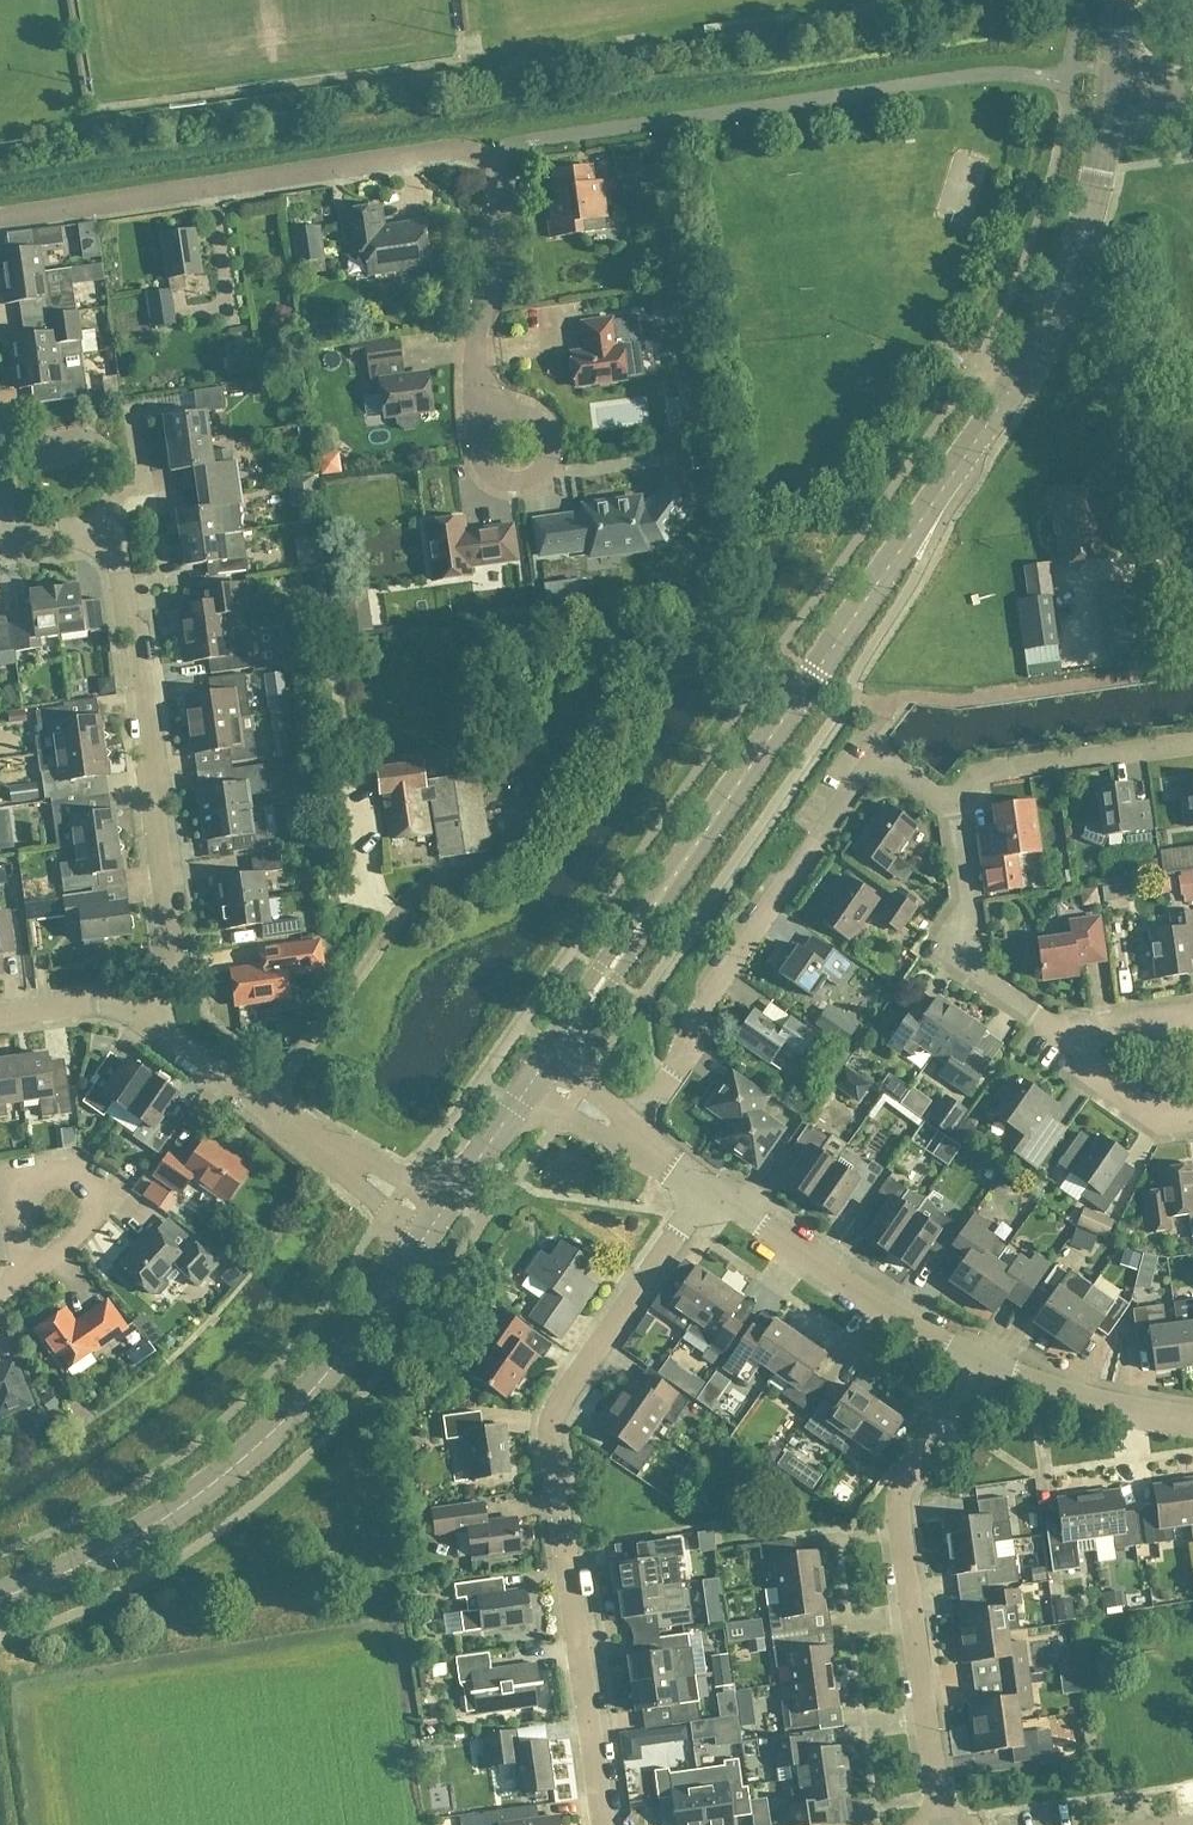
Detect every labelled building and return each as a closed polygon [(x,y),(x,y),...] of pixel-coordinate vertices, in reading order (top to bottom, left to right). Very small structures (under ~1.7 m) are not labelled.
[(606,231),(604,218),(605,218),(600,184),(592,185),(590,168),(552,173),(556,203),(549,204),(551,222),(546,223),(549,239),(554,238),(554,239),(574,236),(580,235),(580,234),(606,231)] [(380,208),(340,213),(346,257),(355,255),(354,250),(360,249),(370,256),(373,275),(367,276),(367,277),(407,272),(406,267),(426,264),(421,223),(376,229),(373,210),(380,209),(380,208)] [(0,254),(0,272),(1,281),(43,275),(39,249),(62,246),(60,229),(30,233),(33,250),(0,254)] [(291,233),(295,265),(317,262),(313,230),(291,233)] [(170,293),(146,297),(151,329),(174,326),(169,294),(185,292),(183,279),(199,276),(193,233),(162,238),(170,293)] [(58,273),(43,275),(1,281),(5,307),(45,301),(48,318),(76,314),(72,282),(59,284),(58,273)] [(680,294),(660,297),(663,321),(683,318),(680,294)] [(50,335),(22,338),(9,340),(13,366),(60,359),(82,356),(76,314),(48,318),(50,335)] [(585,353),(570,355),(575,388),(625,381),(620,348),(615,349),(611,321),(581,325),(585,353)] [(398,345),(365,349),(367,366),(400,362),(398,345)] [(60,359),(13,366),(16,391),(57,386),(59,403),(88,399),(84,368),(62,371),(60,359)] [(248,363),(232,366),(234,382),(250,380),(248,363)] [(419,423),(418,414),(431,412),(426,376),(379,382),(384,418),(399,416),(401,425),(408,431),(413,431),(419,423)] [(703,386),(684,388),(691,442),(711,439),(703,386)] [(167,447),(208,441),(205,414),(225,411),(222,390),(193,394),(196,415),(163,420),(167,447)] [(210,454),(208,441),(167,447),(170,474),(203,469),(206,489),(235,485),(230,451),(210,454)] [(708,446),(691,448),(694,468),(711,466),(708,446)] [(330,457),(319,458),(322,476),(339,473),(337,462),(330,457)] [(535,523),(539,557),(589,550),(590,559),(645,551),(644,546),(663,543),(696,498),(669,478),(644,511),(639,512),(638,501),(583,508),(584,517),(535,523)] [(235,485),(206,489),(209,510),(176,514),(180,541),(241,533),(235,485)] [(1053,513),(1061,567),(1101,561),(1097,530),(1092,531),(1090,513),(1092,512),(1089,490),(1068,493),(1064,490),(1054,492),(1048,500),(1049,510),(1053,513)] [(462,520),(424,525),(431,582),(470,577),(469,568),(516,562),(511,527),(464,533),(462,520)] [(241,533),(180,541),(183,568),(216,564),(218,578),(247,574),(241,533)] [(180,637),(228,630),(226,615),(245,613),(241,585),(198,591),(200,605),(177,608),(180,637)] [(1135,586),(1099,591),(1108,658),(1144,653),(1135,586)] [(89,635),(104,633),(100,602),(80,605),(78,587),(53,590),(59,638),(89,634),(89,635)] [(59,638),(53,590),(28,594),(30,611),(9,614),(14,654),(40,651),(38,641),(59,638)] [(1023,651),(1056,647),(1049,598),(1016,603),(1023,651)] [(13,652),(8,618),(0,619),(0,654),(13,652)] [(230,630),(228,630),(180,637),(184,665),(207,662),(209,676),(247,670),(244,645),(233,647),(230,630)] [(188,727),(236,720),(249,719),(243,676),(207,681),(209,695),(184,698),(188,727)] [(55,754),(103,748),(99,718),(66,723),(64,709),(35,713),(38,738),(52,736),(55,754)] [(279,713),(284,753),(299,751),(295,711),(279,713)] [(24,712),(8,714),(9,726),(26,723),(24,712)] [(238,735),(236,720),(188,727),(192,756),(217,752),(219,766),(255,761),(251,734),(238,735)] [(103,748),(55,754),(58,773),(41,775),(44,801),(76,797),(74,782),(107,777),(103,748)] [(421,764),(375,770),(379,796),(382,796),(389,841),(428,835),(424,804),(431,802),(440,860),(488,853),(477,776),(429,783),(430,790),(425,791),(421,764)] [(197,791),(201,817),(249,810),(247,798),(266,795),(262,767),(220,773),(222,787),(197,791)] [(817,796),(829,802),(838,783),(826,777),(817,796)] [(1180,781),(1187,829),(1192,828),(1192,779),(1180,781)] [(11,805),(39,801),(37,785),(9,789),(11,805)] [(1096,790),(1100,824),(1088,819),(1079,841),(1101,850),(1106,837),(1121,835),(1122,848),(1151,844),(1145,804),(1131,806),(1129,786),(1096,790)] [(57,851),(74,848),(116,842),(112,813),(82,817),(80,804),(51,808),(57,851)] [(984,895),(989,894),(1019,890),(1015,857),(1039,853),(1032,804),(992,809),(994,828),(975,831),(984,895)] [(854,850),(885,872),(915,829),(884,807),(854,850)] [(231,854),(268,849),(262,808),(249,810),(201,817),(204,843),(229,840),(231,854)] [(59,866),(61,880),(63,894),(92,890),(90,876),(120,872),(116,842),(74,848),(76,863),(59,866)] [(218,906),(265,900),(262,875),(281,872),(279,858),(250,862),(252,876),(214,881),(218,906)] [(1192,901),(1192,872),(1178,873),(1180,902),(1192,901)] [(816,921),(850,944),(862,926),(860,924),(876,900),(845,879),(816,921)] [(876,920),(897,934),(916,908),(892,892),(882,906),(883,908),(876,920)] [(63,898),(67,926),(67,927),(80,925),(82,943),(129,937),(125,904),(106,907),(104,893),(63,898)] [(265,900),(218,906),(221,932),(260,927),(262,941),(300,936),(297,921),(269,925),(265,900)] [(13,954),(8,913),(0,914),(0,956),(13,954)] [(1149,934),(1155,980),(1188,976),(1187,962),(1192,962),(1192,914),(1170,917),(1172,931),(1149,934)] [(1077,977),(1075,966),(1103,963),(1097,920),(1068,924),(1070,939),(1036,943),(1042,982),(1077,977)] [(792,946),(784,957),(789,961),(778,976),(813,1000),(825,981),(835,988),(850,967),(811,939),(802,952),(792,946)] [(261,968),(229,972),(234,1008),(289,1000),(286,977),(322,972),(318,943),(258,951),(261,968)] [(914,1006),(907,1017),(886,1047),(898,1055),(901,1051),(911,1058),(916,1051),(922,1049),(932,1056),(960,1016),(936,1000),(926,1015),(914,1006)] [(781,1032),(760,1018),(752,1013),(733,1040),(769,1065),(781,1047),(799,1059),(814,1037),(789,1020),(781,1032)] [(960,1016),(932,1056),(947,1066),(939,1077),(967,1096),(989,1065),(970,1052),(984,1033),(960,1016)] [(16,1061),(22,1103),(38,1101),(41,1120),(71,1116),(66,1081),(50,1083),(46,1057),(16,1061)] [(16,1061),(0,1063),(0,1119),(6,1119),(5,1106),(22,1103),(16,1061)] [(112,1104),(127,1115),(152,1079),(127,1062),(110,1087),(99,1079),(82,1104),(102,1118),(112,1104)] [(765,1100),(732,1077),(709,1110),(732,1126),(720,1142),(719,1141),(718,1143),(755,1169),(781,1131),(754,1113),(763,1100),(764,1101),(765,1100)] [(142,1146),(142,1145),(157,1156),(174,1131),(159,1121),(176,1096),(152,1079),(127,1115),(140,1123),(130,1138),(142,1146)] [(1032,1094),(1016,1084),(1009,1079),(995,1099),(1002,1104),(993,1117),(1016,1134),(1005,1150),(1036,1171),(1052,1147),(1036,1136),(1056,1108),(1033,1092),(1032,1094)] [(964,1113),(950,1103),(944,1099),(928,1123),(948,1136),(964,1113)] [(784,1184),(809,1201),(833,1166),(818,1155),(828,1141),(807,1127),(790,1151),(801,1159),(784,1184)] [(1104,1215),(1121,1190),(1109,1182),(1126,1157),(1100,1138),(1095,1145),(1080,1135),(1058,1166),(1073,1177),(1072,1177),(1088,1188),(1080,1199),(1104,1215)] [(168,1155),(153,1177),(180,1195),(191,1179),(226,1203),(248,1172),(204,1142),(186,1168),(168,1155)] [(843,1152),(833,1166),(809,1201),(833,1218),(851,1193),(862,1201),(882,1172),(871,1164),(867,1168),(843,1152)] [(1158,1172),(1161,1193),(1144,1195),(1149,1234),(1169,1232),(1167,1219),(1188,1216),(1191,1242),(1192,1241),(1192,1176),(1192,1168),(1158,1172)] [(864,1239),(887,1255),(914,1216),(899,1205),(907,1194),(887,1180),(867,1209),(879,1217),(864,1239)] [(152,1182),(143,1196),(159,1207),(168,1193),(152,1182)] [(1105,1240),(1113,1223),(1082,1209),(1075,1227),(1105,1240)] [(914,1216),(887,1255),(911,1272),(926,1250),(938,1258),(958,1229),(937,1214),(929,1226),(914,1216)] [(934,1271),(949,1282),(948,1284),(952,1286),(952,1287),(951,1288),(951,1289),(952,1290),(962,1299),(968,1304),(995,1264),(1005,1250),(983,1234),(988,1227),(973,1216),(934,1271)] [(166,1284),(163,1281),(175,1268),(196,1288),(216,1267),(188,1241),(176,1253),(150,1229),(136,1245),(138,1247),(118,1268),(149,1296),(151,1294),(154,1297),(158,1297),(167,1288),(166,1284)] [(548,1291),(539,1304),(528,1320),(559,1342),(580,1312),(566,1303),(592,1266),(560,1244),(549,1260),(540,1255),(526,1275),(548,1291)] [(1008,1273),(995,1264),(968,1304),(974,1307),(986,1313),(987,1314),(988,1314),(989,1313),(989,1312),(993,1315),(1005,1299),(1020,1309),(1049,1267),(1034,1256),(1027,1266),(1018,1259),(1008,1273)] [(1050,1299),(1032,1325),(1055,1340),(1091,1288),(1069,1273),(1066,1276),(1055,1268),(1039,1291),(1050,1299)] [(680,1315),(692,1323),(718,1285),(695,1269),(682,1288),(670,1280),(649,1309),(673,1325),(680,1315)] [(742,1301),(718,1285),(692,1323),(685,1334),(720,1358),(740,1329),(728,1320),(742,1301)] [(1113,1304),(1091,1288),(1055,1340),(1078,1356),(1095,1331),(1107,1338),(1128,1307),(1117,1299),(1113,1304)] [(1175,1327),(1181,1370),(1192,1368),(1192,1302),(1172,1305),(1175,1327)] [(64,1312),(34,1332),(63,1374),(125,1331),(106,1304),(74,1326),(64,1312)] [(1154,1374),(1181,1370),(1175,1327),(1164,1329),(1161,1306),(1146,1308),(1146,1310),(1131,1312),(1136,1345),(1150,1343),(1154,1374)] [(471,1376),(504,1399),(520,1377),(522,1379),(536,1358),(519,1346),(529,1332),(497,1311),(480,1337),(492,1345),(471,1376)] [(760,1366),(772,1374),(774,1376),(798,1341),(773,1323),(761,1340),(748,1332),(722,1370),(746,1386),(760,1366)] [(138,1364),(158,1353),(151,1341),(132,1352),(138,1364)] [(824,1358),(798,1341),(774,1376),(788,1385),(780,1396),(804,1413),(824,1384),(812,1375),(824,1358)] [(30,1407),(13,1362),(0,1367),(0,1419),(30,1407)] [(728,1384),(717,1377),(711,1386),(722,1394),(728,1384)] [(629,1380),(613,1404),(652,1432),(661,1420),(672,1427),(688,1404),(661,1385),(653,1397),(629,1380)] [(851,1441),(876,1406),(850,1388),(838,1405),(826,1397),(803,1430),(826,1447),(827,1445),(842,1455),(851,1441)] [(41,1402),(51,1417),(61,1410),(50,1396),(41,1402)] [(643,1445),(652,1432),(613,1404),(597,1427),(620,1444),(612,1456),(639,1474),(654,1453),(643,1445)] [(876,1406),(851,1441),(865,1451),(858,1462),(881,1478),(901,1449),(889,1441),(901,1424),(876,1406)] [(479,1414),(442,1419),(445,1442),(465,1439),(471,1482),(508,1477),(502,1428),(481,1430),(479,1414)] [(990,1461),(975,1452),(969,1462),(983,1471),(990,1461)] [(1183,1484),(1189,1526),(1192,1545),(1192,1483),(1183,1484)] [(1189,1526),(1183,1484),(1152,1488),(1155,1510),(1141,1512),(1145,1547),(1173,1543),(1171,1529),(1189,1526)] [(1118,1493),(1087,1497),(1093,1540),(1111,1537),(1113,1551),(1141,1547),(1136,1513),(1121,1515),(1118,1493)] [(1095,1553),(1093,1540),(1087,1497),(1056,1501),(1059,1523),(1044,1525),(1051,1574),(1079,1570),(1077,1555),(1095,1553)] [(943,1523),(947,1550),(993,1544),(1011,1541),(1008,1525),(1005,1499),(975,1503),(977,1518),(943,1523)] [(483,1506),(451,1510),(432,1513),(435,1535),(467,1531),(471,1561),(519,1555),(515,1521),(485,1525),(483,1506)] [(777,1590),(819,1584),(815,1553),(795,1556),(792,1541),(758,1546),(760,1561),(773,1559),(777,1590)] [(614,1567),(618,1594),(660,1588),(679,1586),(675,1559),(681,1558),(679,1543),(645,1548),(647,1562),(614,1567)] [(995,1561),(993,1544),(947,1550),(950,1578),(984,1573),(986,1588),(1016,1584),(1013,1558),(995,1561)] [(462,1635),(481,1632),(529,1625),(524,1591),(496,1595),(494,1581),(453,1587),(455,1602),(465,1600),(466,1613),(459,1614),(462,1635)] [(819,1584),(777,1590),(779,1607),(766,1608),(770,1637),(805,1632),(803,1617),(824,1615),(819,1584)] [(622,1621),(655,1616),(657,1631),(690,1626),(688,1611),(682,1612),(679,1586),(660,1588),(618,1594),(622,1621)] [(959,1640),(1006,1634),(1005,1622),(1011,1621),(1016,1614),(1015,1607),(1017,1607),(1015,1592),(989,1595),(991,1610),(951,1615),(953,1635),(958,1634),(959,1640)] [(1119,1594),(1100,1596),(1102,1611),(1121,1609),(1119,1594)] [(1072,1623),(1069,1600),(1053,1602),(1056,1625),(1072,1623)] [(1001,1680),(1027,1677),(1023,1644),(1008,1646),(1006,1634),(959,1640),(962,1666),(998,1661),(1001,1680)] [(627,1659),(631,1686),(672,1680),(693,1678),(687,1636),(658,1640),(660,1654),(627,1659)] [(790,1685),(833,1679),(828,1648),(808,1651),(806,1637),(771,1642),(775,1670),(788,1668),(790,1685)] [(488,1655),(455,1660),(458,1686),(472,1684),(476,1714),(476,1717),(536,1709),(533,1688),(538,1687),(535,1665),(490,1672),(488,1655)] [(710,1675),(727,1673),(725,1657),(708,1659),(710,1675)] [(727,1673),(710,1675),(712,1691),(729,1689),(727,1673)] [(971,1730),(1019,1723),(1017,1711),(1032,1709),(1027,1677),(1001,1680),(1004,1699),(967,1704),(971,1730)] [(672,1680),(631,1686),(635,1713),(668,1708),(670,1727),(699,1723),(693,1678),(672,1680)] [(833,1679),(790,1685),(793,1702),(780,1704),(783,1732),(818,1728),(816,1713),(837,1710),(833,1679)] [(1019,1723),(971,1730),(974,1756),(1011,1751),(1013,1765),(1038,1761),(1039,1766),(1053,1764),(1051,1745),(1037,1747),(1035,1734),(1020,1736),(1019,1723)] [(706,1749),(739,1750),(740,1729),(706,1728),(706,1749)] [(513,1731),(480,1736),(483,1756),(484,1769),(497,1767),(501,1796),(518,1794),(518,1796),(552,1791),(546,1743),(518,1747),(515,1748),(513,1731)] [(790,1781),(798,1780),(846,1774),(842,1748),(804,1754),(802,1739),(773,1743),(775,1758),(780,1757),(782,1770),(788,1769),(790,1781)] [(723,1769),(696,1773),(703,1824),(732,1824),(727,1792),(741,1790),(737,1761),(722,1763),(723,1769)] [(669,1777),(668,1771),(653,1773),(657,1802),(671,1800),(675,1824),(703,1824),(696,1773),(669,1777)] [(846,1774),(798,1780),(800,1792),(792,1793),(794,1807),(782,1808),(785,1824),(802,1824),(831,1821),(829,1802),(849,1799),(846,1774)] [(738,1824),(753,1824),(748,1802),(734,1805),(738,1824)] [(483,1817),(459,1820),(459,1824),(557,1824),(556,1819),(528,1823),(526,1809),(482,1815),(483,1817)]
